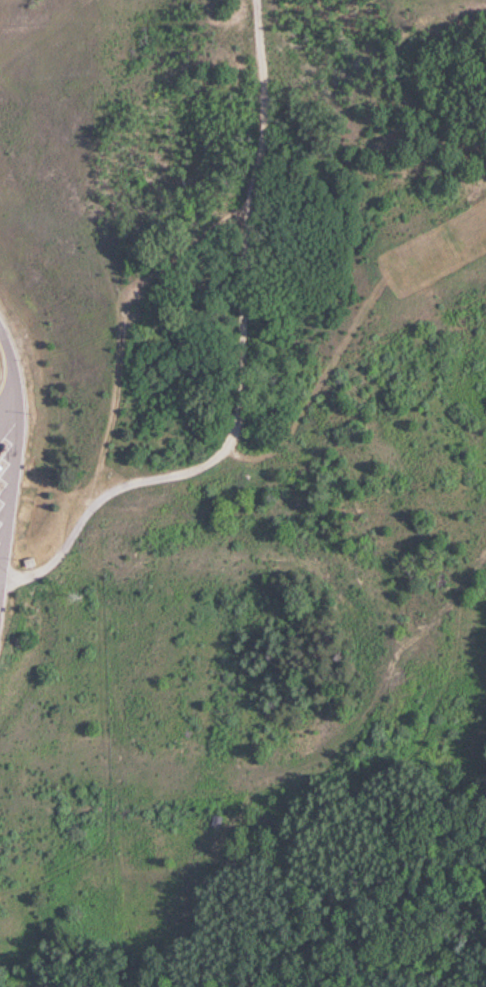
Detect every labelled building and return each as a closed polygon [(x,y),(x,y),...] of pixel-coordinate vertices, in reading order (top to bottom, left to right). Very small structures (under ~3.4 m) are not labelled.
[(26,568),(23,560),(32,557),(34,565),(26,568)]
